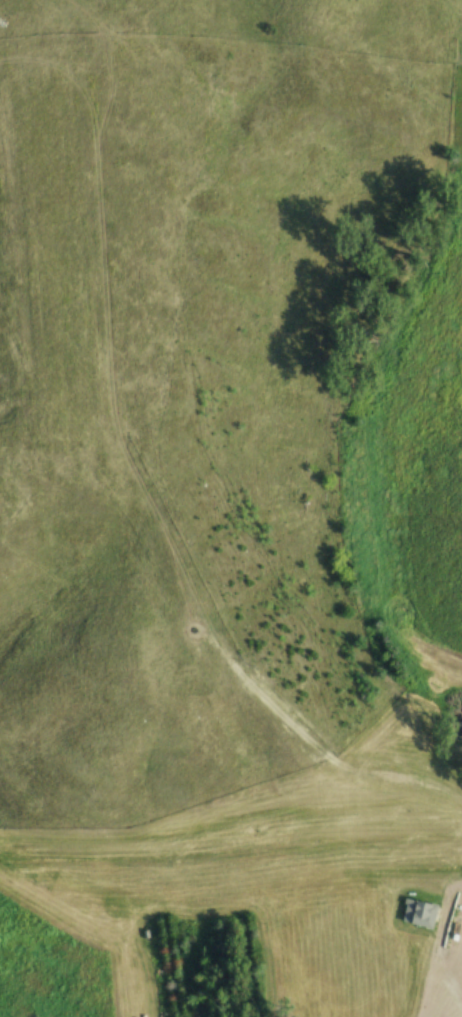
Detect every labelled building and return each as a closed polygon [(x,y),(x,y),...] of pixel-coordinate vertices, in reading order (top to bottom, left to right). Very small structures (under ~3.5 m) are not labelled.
[(432,931),(437,907),(406,899),(400,923),(432,931)]
